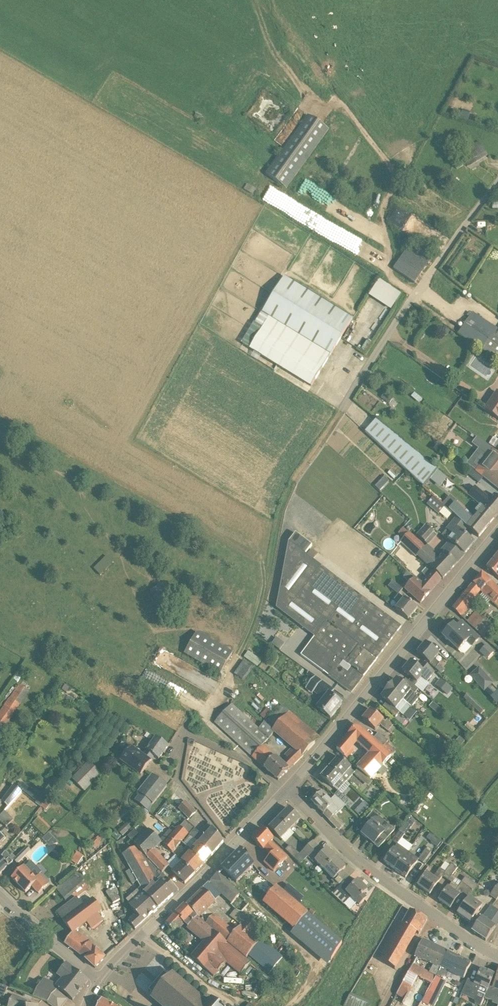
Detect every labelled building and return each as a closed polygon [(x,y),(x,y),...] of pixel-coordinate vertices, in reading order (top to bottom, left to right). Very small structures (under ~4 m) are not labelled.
[(286,188),(330,127),(307,111),(264,173),(286,188)] [(468,167),(488,156),(479,141),(468,147),(471,151),(468,153),(466,149),(458,153),(458,154),(450,158),(456,170),(466,164),(468,167)] [(392,269),(414,281),(426,259),(404,248),(392,269)] [(262,314),(331,356),(353,320),(285,278),(262,314)] [(390,309),(399,292),(376,278),(366,295),(390,309)] [(458,334),(485,352),(497,332),(497,329),(473,312),(458,334)] [(331,356),(262,314),(262,313),(255,324),(251,321),(238,343),(311,388),(331,356)] [(485,352),(497,361),(497,332),(485,352)] [(389,404),(394,398),(385,391),(381,398),(389,404)] [(496,391),(484,409),(497,420),(497,393),(496,391)] [(423,399),(415,393),(411,397),(419,403),(423,399)] [(365,432),(423,487),(437,470),(376,419),(365,432)] [(484,477),(497,488),(497,453),(495,451),(484,442),(477,437),(472,444),(490,457),(478,472),(484,477)] [(489,444),(497,449),(497,447),(497,440),(494,437),(489,444)] [(478,483),(484,477),(478,472),(477,473),(472,468),(467,474),(478,483)] [(453,483),(458,487),(462,482),(457,477),(453,483)] [(381,491),(385,486),(380,481),(376,486),(375,486),(380,491),(381,491)] [(475,487),(468,495),(483,508),(495,518),(497,514),(497,498),(494,495),(490,499),(476,487),(475,487)] [(466,528),(468,529),(478,538),(495,518),(483,508),(474,518),(473,520),(456,503),(458,501),(450,495),(442,504),(444,507),(455,517),(466,528)] [(438,514),(444,507),(442,504),(433,497),(427,504),(438,514)] [(474,544),(463,535),(468,529),(466,528),(455,517),(446,530),(441,536),(449,542),(465,555),(474,544)] [(417,535),(428,544),(428,545),(437,535),(434,533),(426,525),(423,528),(417,535)] [(424,547),(403,528),(398,533),(404,538),(401,542),(417,555),(424,547)] [(295,533),(288,542),(307,555),(313,547),(295,533)] [(276,608),(314,637),(314,638),(345,663),(359,645),(377,659),(401,627),(307,555),(288,542),(276,608)] [(434,554),(436,551),(427,544),(424,547),(417,555),(430,568),(443,579),(465,555),(449,542),(441,552),(443,553),(438,558),(434,554)] [(100,575),(113,562),(107,556),(94,569),(100,575)] [(494,560),(486,569),(497,578),(497,563),(494,560)] [(421,583),(415,578),(405,589),(420,603),(442,580),(427,566),(422,572),(427,577),(421,583)] [(413,578),(408,572),(403,577),(409,582),(413,578)] [(453,609),(462,617),(470,607),(469,606),(480,593),(497,608),(497,587),(482,574),(453,609)] [(388,586),(398,594),(399,594),(403,589),(393,581),(388,586)] [(160,584),(150,590),(155,599),(166,592),(160,584)] [(417,608),(399,594),(398,594),(394,600),(399,604),(395,609),(408,620),(417,608)] [(476,614),(468,623),(483,637),(491,628),(476,614)] [(467,642),(472,647),(480,639),(462,622),(457,628),(454,625),(443,636),(458,651),(467,642)] [(183,655),(221,676),(233,654),(196,633),(183,655)] [(352,693),(364,677),(314,638),(301,655),(352,693)] [(280,650),(284,646),(275,640),(272,644),(280,650)] [(440,654),(426,643),(417,654),(431,665),(434,660),(440,654)] [(485,655),(490,648),(486,644),(480,651),(485,655)] [(359,645),(345,663),(364,677),(377,659),(359,645)] [(244,657),(257,665),(260,659),(247,652),(244,657)] [(154,665),(211,689),(215,680),(158,655),(154,665)] [(254,668),(243,660),(234,674),(244,681),(254,668)] [(419,669),(410,662),(402,671),(411,678),(409,681),(410,682),(415,686),(422,678),(427,682),(434,673),(423,664),(419,669)] [(470,676),(484,692),(493,684),(479,668),(470,676)] [(334,690),(309,673),(306,676),(313,681),(305,691),(312,696),(314,694),(322,700),(316,708),(330,719),(342,704),(331,695),(334,690)] [(388,688),(406,702),(413,708),(420,699),(415,695),(418,691),(419,689),(415,686),(410,682),(409,683),(406,687),(396,679),(388,688)] [(453,689),(440,679),(435,686),(448,696),(453,689)] [(2,732),(20,705),(19,704),(28,691),(19,685),(10,698),(9,698),(0,711),(0,731),(2,732)] [(406,702),(388,688),(379,699),(386,705),(383,709),(396,719),(400,714),(397,712),(406,702)] [(481,715),(485,711),(487,709),(470,692),(468,694),(463,698),(481,715)] [(252,758),(253,757),(263,745),(274,733),(264,724),(263,723),(258,728),(232,704),(214,722),(252,758)] [(281,705),(264,724),(274,733),(295,750),(302,757),(319,737),(290,712),(281,705)] [(371,710),(362,720),(376,730),(380,725),(391,734),(395,728),(392,726),(394,724),(388,719),(385,722),(371,710)] [(357,767),(358,769),(368,777),(371,780),(384,767),(383,766),(391,756),(373,739),(357,726),(336,749),(345,757),(357,744),(368,754),(357,767)] [(378,733),(373,739),(391,756),(396,751),(387,743),(388,741),(378,733)] [(147,749),(143,755),(151,761),(154,756),(159,760),(169,746),(156,736),(148,746),(149,747),(147,749)] [(465,741),(460,737),(456,742),(460,746),(465,741)] [(195,741),(191,739),(188,740),(187,747),(192,749),(195,741)] [(282,762),(275,756),(263,745),(253,757),(278,781),(289,769),(302,757),(295,750),(282,762)] [(151,761),(143,755),(131,746),(120,761),(140,776),(151,761)] [(448,756),(444,752),(440,752),(436,755),(442,761),(448,756)] [(354,773),(364,782),(368,777),(358,769),(356,771),(339,756),(329,767),(341,778),(346,782),(354,773)] [(85,791),(102,774),(89,760),(71,778),(85,791)] [(321,776),(333,787),(341,778),(329,767),(321,776)] [(138,792),(141,794),(146,798),(160,781),(152,775),(138,792)] [(160,781),(146,798),(154,805),(168,788),(160,781)] [(14,786),(2,802),(4,803),(3,804),(8,807),(22,792),(14,786)] [(40,796),(27,786),(23,791),(36,802),(40,796)] [(319,790),(309,800),(339,830),(344,825),(335,816),(340,811),(334,805),(340,800),(335,796),(330,801),(319,790)] [(338,790),(334,795),(335,796),(340,800),(344,804),(348,799),(339,790),(338,790)] [(46,801),(41,807),(43,808),(46,810),(55,798),(56,797),(52,794),(51,794),(46,801)] [(41,807),(46,801),(41,797),(36,803),(41,807)] [(179,809),(189,819),(195,813),(185,803),(179,809)] [(359,807),(355,811),(360,816),(364,812),(359,807)] [(288,809),(279,818),(291,830),(300,821),(288,809)] [(13,820),(5,811),(0,816),(0,820),(6,827),(13,820)] [(291,830),(279,818),(269,828),(281,840),(291,830)] [(411,828),(415,823),(409,819),(406,824),(411,828)] [(186,821),(180,827),(189,835),(190,836),(198,843),(211,855),(222,842),(208,823),(200,833),(195,828),(186,821)] [(373,821),(362,834),(379,848),(395,830),(390,826),(385,831),(373,821)] [(125,825),(118,831),(123,836),(129,830),(125,825)] [(183,842),(189,835),(180,827),(174,834),(173,835),(182,843),(183,842)] [(273,872),(281,864),(288,857),(287,857),(272,842),(274,840),(262,828),(252,839),(264,851),(265,849),(271,855),(264,863),(273,872)] [(162,873),(169,867),(153,851),(162,843),(148,830),(134,843),(136,846),(146,857),(162,873)] [(398,844),(405,834),(400,831),(392,841),(398,844)] [(182,843),(173,835),(164,845),(173,853),(177,848),(182,843)] [(190,836),(183,844),(187,847),(191,851),(189,852),(203,864),(211,855),(198,843),(190,836)] [(96,838),(90,844),(95,849),(101,843),(99,841),(101,840),(99,837),(97,839),(96,838)] [(438,847),(441,842),(435,838),(432,842),(431,843),(438,847)] [(303,852),(307,856),(318,846),(313,841),(303,852)] [(408,852),(398,844),(384,863),(395,870),(408,852)] [(290,845),(285,850),(295,858),(300,854),(290,845)] [(168,877),(162,883),(161,881),(160,882),(146,857),(136,846),(122,854),(130,869),(137,881),(141,887),(144,892),(158,909),(179,889),(168,877)] [(324,852),(318,846),(307,856),(314,863),(316,862),(324,871),(336,858),(327,849),(324,852)] [(0,857),(0,874),(14,861),(17,864),(31,850),(27,847),(16,858),(10,852),(2,859),(0,857)] [(203,864),(189,852),(191,851),(187,847),(181,853),(185,857),(181,862),(194,874),(203,864)] [(419,860),(423,863),(431,853),(426,849),(419,859),(419,860)] [(84,856),(78,852),(72,861),(78,865),(84,856)] [(224,869),(223,869),(223,870),(222,870),(223,870),(236,882),(236,883),(244,876),(251,883),(259,874),(260,874),(254,865),(240,852),(239,853),(224,869)] [(406,878),(419,860),(419,859),(408,852),(395,870),(406,878)] [(345,868),(336,858),(324,871),(333,879),(331,880),(339,887),(349,877),(342,870),(345,868)] [(181,862),(177,866),(172,871),(185,883),(194,874),(181,862)] [(430,894),(442,877),(448,880),(451,876),(457,868),(451,864),(445,872),(440,868),(434,877),(428,873),(418,886),(430,894)] [(38,880),(24,866),(12,878),(26,893),(32,887),(39,894),(49,884),(42,876),(38,880)] [(137,881),(130,869),(125,872),(132,884),(137,881)] [(55,888),(66,900),(86,883),(84,879),(79,874),(76,871),(55,888)] [(217,875),(209,884),(221,895),(231,904),(239,895),(218,875),(218,874),(218,875),(218,874),(217,875)] [(276,888),(259,874),(251,883),(268,897),(263,903),(264,903),(295,929),(308,914),(276,887),(276,888)] [(457,898),(464,904),(469,897),(477,885),(466,877),(461,884),(451,876),(448,880),(451,883),(439,901),(450,909),(457,898)] [(349,877),(339,887),(332,894),(343,905),(351,897),(359,906),(367,899),(363,895),(368,890),(358,880),(355,883),(349,877)] [(185,905),(195,914),(214,931),(245,958),(247,956),(260,942),(250,934),(258,926),(257,926),(236,910),(229,919),(241,929),(236,935),(214,918),(207,911),(216,902),(215,901),(221,895),(209,884),(208,883),(185,905)] [(496,900),(497,897),(497,884),(490,895),(496,900)] [(304,897),(289,885),(283,891),(299,904),(304,897)] [(119,893),(115,886),(106,892),(110,899),(111,898),(113,903),(120,899),(118,894),(119,893)] [(135,929),(158,909),(144,892),(141,887),(126,900),(130,905),(129,906),(136,914),(128,920),(129,921),(128,921),(128,922),(135,929)] [(249,904),(239,895),(231,904),(236,910),(257,926),(263,919),(256,912),(252,916),(244,910),(245,909),(249,904)] [(77,931),(87,923),(92,929),(101,922),(96,915),(101,910),(93,899),(84,905),(77,896),(56,912),(72,935),(77,931)] [(469,897),(464,904),(457,914),(470,923),(482,906),(469,897)] [(194,914),(183,905),(166,923),(173,930),(177,933),(185,924),(205,942),(214,932),(194,914)] [(481,917),(472,931),(486,941),(495,926),(496,927),(497,925),(497,911),(492,906),(483,918),(481,917)] [(403,924),(398,921),(376,959),(395,969),(416,933),(419,934),(427,920),(410,911),(403,924)] [(309,914),(290,937),(326,968),(341,942),(309,914)] [(86,959),(95,968),(105,958),(96,949),(97,948),(91,941),(77,931),(72,935),(65,942),(80,953),(86,959)] [(250,962),(245,958),(214,931),(214,932),(205,942),(192,956),(214,975),(227,961),(240,973),(250,962)] [(269,975),(283,957),(262,940),(260,942),(247,956),(269,975)] [(433,965),(429,972),(436,976),(447,953),(448,953),(422,941),(415,957),(433,965)] [(451,973),(463,979),(464,979),(471,964),(447,953),(436,976),(436,977),(426,997),(432,1000),(435,996),(444,981),(446,982),(451,973)] [(43,977),(33,994),(48,1001),(56,991),(58,988),(73,1000),(88,981),(64,962),(56,973),(61,976),(55,983),(43,977)] [(429,972),(413,963),(396,995),(404,999),(402,1003),(408,1005),(421,1005),(426,997),(436,977),(436,976),(429,972)] [(461,995),(474,1001),(478,992),(485,995),(491,981),(494,975),(481,969),(475,982),(468,979),(461,995)] [(494,982),(491,981),(485,995),(486,995),(485,998),(494,1001),(493,1003),(497,1005),(497,969),(494,982)] [(216,998),(215,998),(209,1004),(173,974),(172,973),(170,975),(168,973),(167,974),(164,972),(149,990),(151,992),(150,993),(153,996),(152,997),(162,1005),(225,1005),(216,998)] [(66,999),(56,991),(48,1001),(54,1005),(61,1005),(66,999)] [(345,1005),(368,1005),(369,1003),(350,994),(345,1005)] [(29,1001),(12,995),(8,1005),(29,1005),(29,1001)] [(102,998),(97,1005),(117,1005),(102,998)]
